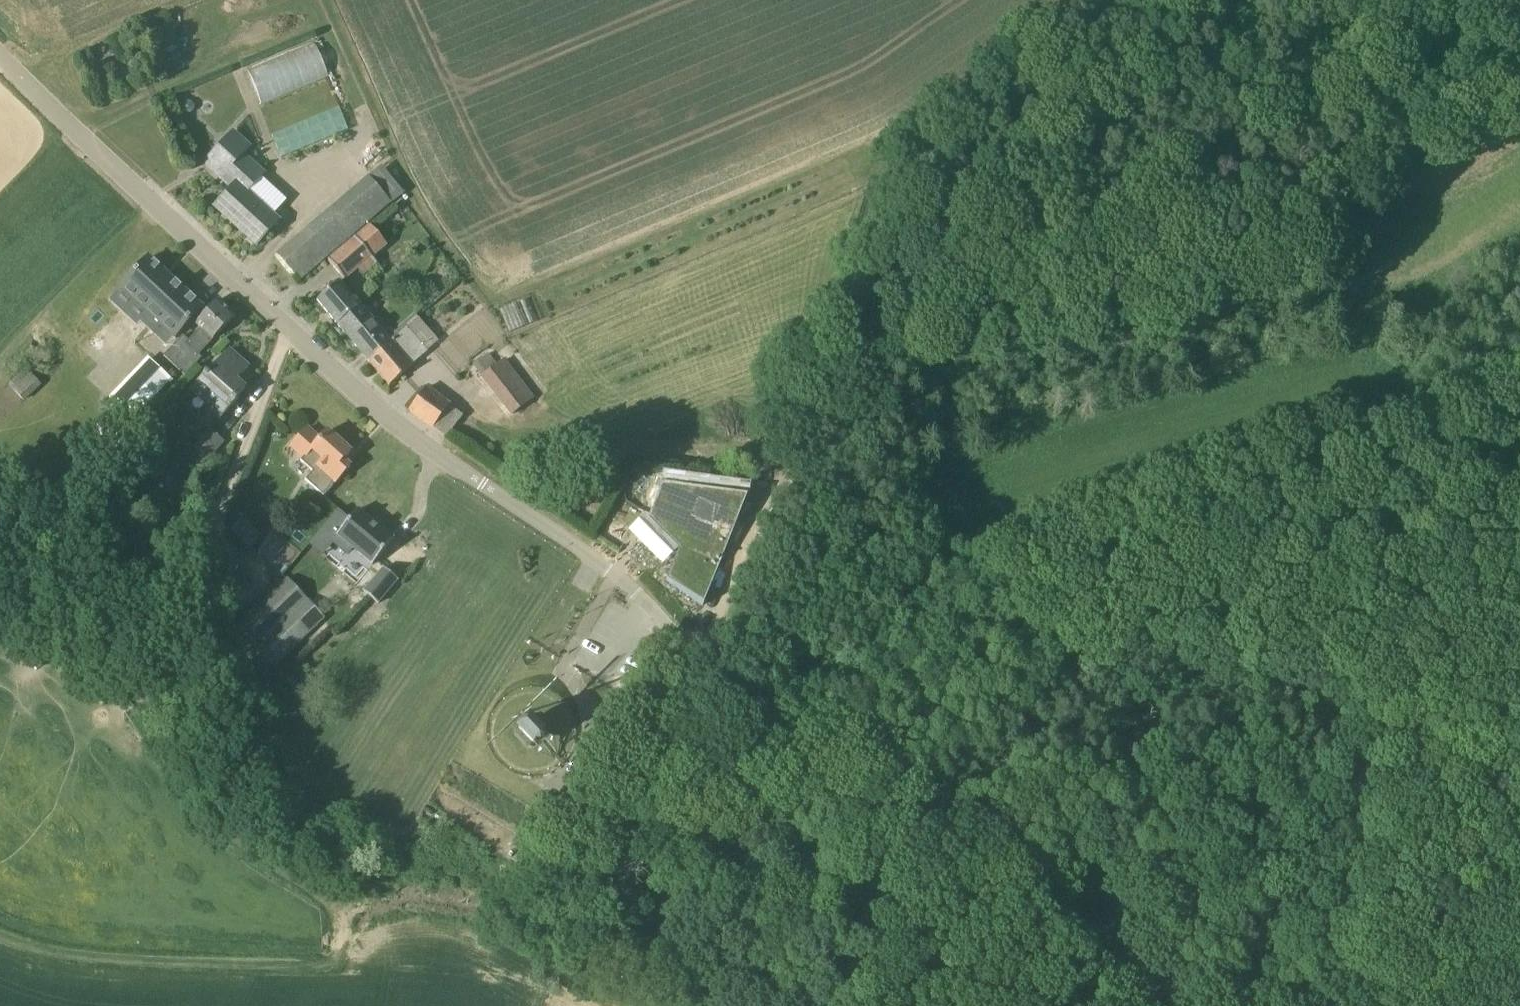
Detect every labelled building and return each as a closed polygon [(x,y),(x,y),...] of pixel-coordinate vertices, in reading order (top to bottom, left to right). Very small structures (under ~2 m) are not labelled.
[(260,101),(332,76),(321,43),(249,67),(260,101)] [(272,136),(281,158),(348,131),(339,109),(272,136)] [(233,132),(204,163),(231,188),(238,181),(248,191),(264,173),(243,155),(250,147),(233,132)] [(391,203),(404,193),(382,166),(370,177),(277,255),(299,281),(391,203)] [(280,221),(248,191),(238,181),(231,188),(214,207),(257,246),(280,221)] [(370,226),(329,262),(345,280),(358,269),(364,276),(377,264),(372,258),(387,246),(370,226)] [(140,266),(115,294),(168,344),(194,316),(140,266)] [(370,362),(392,343),(390,341),(365,311),(339,281),(317,301),(370,362)] [(199,355),(216,337),(235,317),(218,300),(196,324),(201,328),(189,341),(183,336),(164,357),(186,377),(203,359),(199,355)] [(427,353),(425,350),(437,340),(418,318),(390,341),(392,343),(370,362),(390,386),(413,366),(412,365),(427,353)] [(237,381),(249,367),(229,349),(208,373),(207,372),(194,387),(215,405),(209,412),(219,421),(238,400),(237,398),(245,389),(237,381)] [(504,361),(497,366),(488,354),(483,358),(482,357),(473,364),(483,376),(512,414),(533,398),(504,361)] [(169,380),(149,361),(111,400),(131,419),(169,380)] [(41,384),(28,370),(10,386),(24,400),(41,384)] [(426,388),(409,411),(446,437),(462,415),(426,388)] [(325,494),(332,487),(342,476),(335,469),(351,452),(328,431),(320,440),(308,429),(292,447),(304,458),(301,461),(314,472),(308,479),(325,494)] [(224,441),(211,430),(195,448),(208,459),(224,441)] [(750,494),(664,483),(651,517),(654,517),(688,531),(687,534),(725,550),(750,494)] [(373,565),(394,540),(393,539),(360,511),(359,510),(350,520),(338,509),(319,532),(320,532),(333,543),(347,555),(353,548),(372,564),(373,565)] [(300,559),(307,543),(285,533),(278,550),(300,559)] [(725,550),(687,534),(668,582),(702,605),(701,607),(725,550)] [(383,568),(363,592),(379,604),(399,581),(383,568)] [(325,619),(287,578),(241,622),(279,662),(325,619)] [(531,747),(546,733),(532,717),(516,731),(531,747)]
